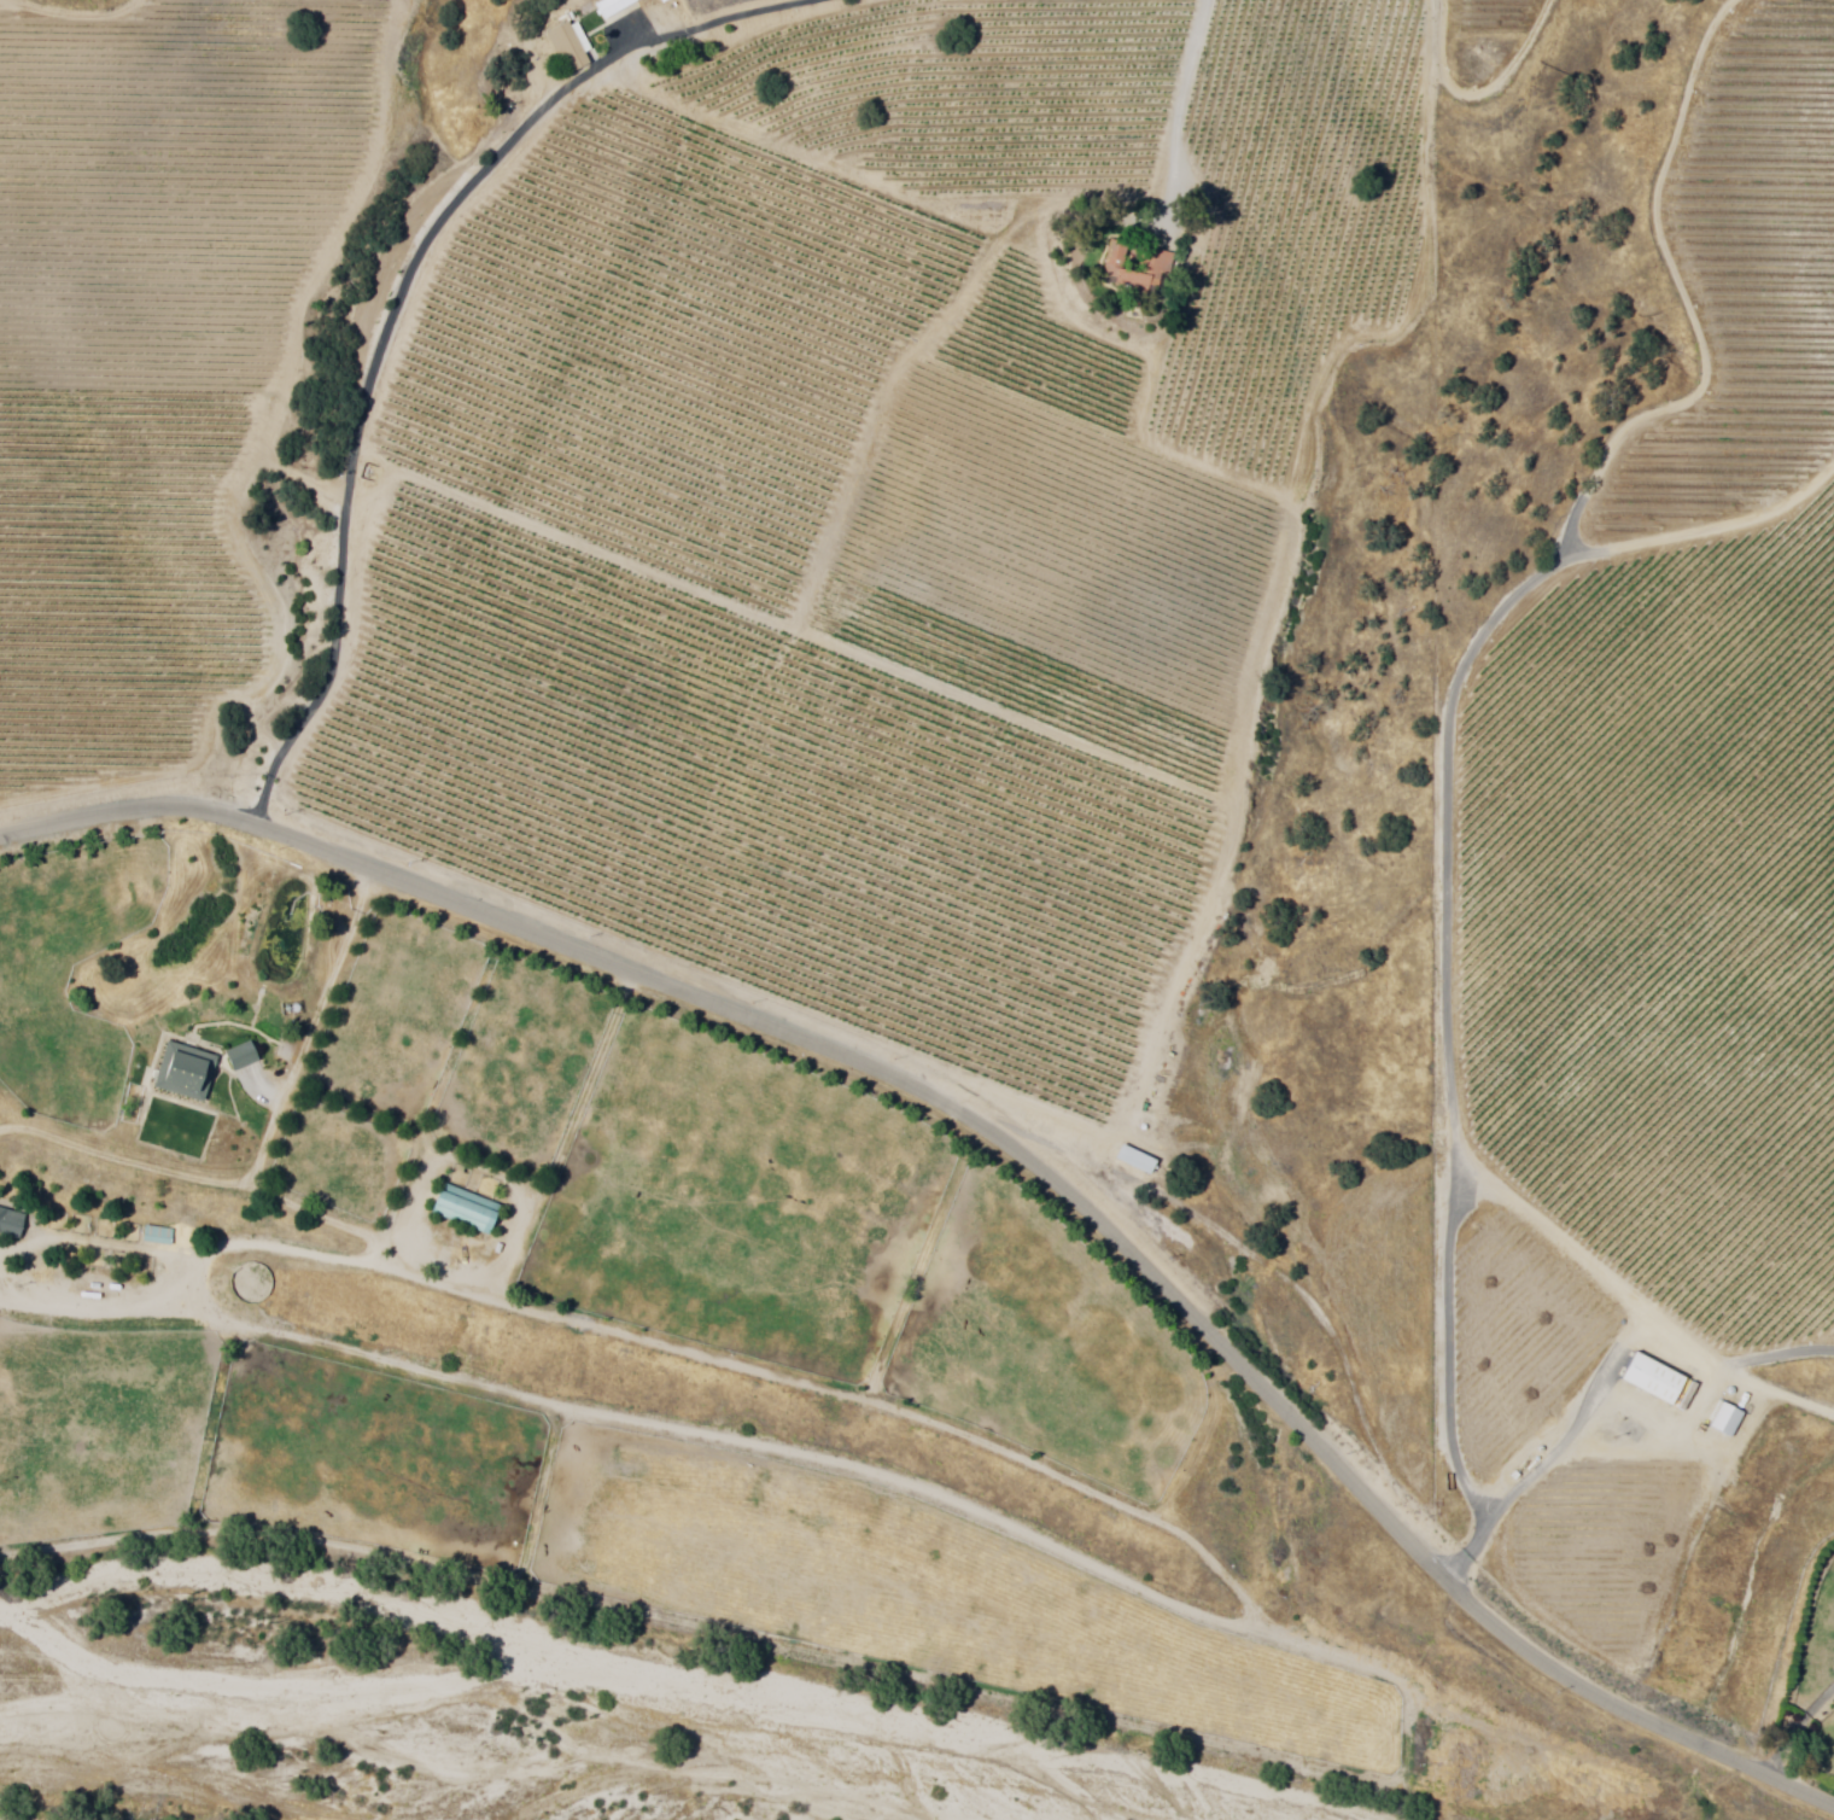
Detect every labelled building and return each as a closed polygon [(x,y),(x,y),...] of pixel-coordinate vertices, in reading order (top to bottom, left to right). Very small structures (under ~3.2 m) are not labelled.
[(595,6),(604,0),(636,0),(637,1),(606,22),(595,6)] [(1173,252),(1111,241),(1104,278),(1118,280),(1117,286),(1132,288),(1131,297),(1145,299),(1147,287),(1167,291),(1173,252)] [(165,1039),(224,1054),(209,1106),(152,1091),(165,1039)] [(253,1040),(262,1058),(234,1073),(224,1054),(253,1040)] [(1151,1177),(1158,1162),(1121,1145),(1114,1161),(1151,1177)] [(440,1180),(501,1203),(489,1235),(428,1212),(440,1180)] [(19,1242),(0,1237),(0,1206),(27,1212),(19,1242)] [(146,1225),(175,1229),(173,1246),(144,1242),(146,1225)] [(1685,1379),(1631,1354),(1618,1382),(1672,1408),(1685,1379)] [(1710,1428),(1723,1402),(1745,1413),(1731,1439),(1710,1428)]
